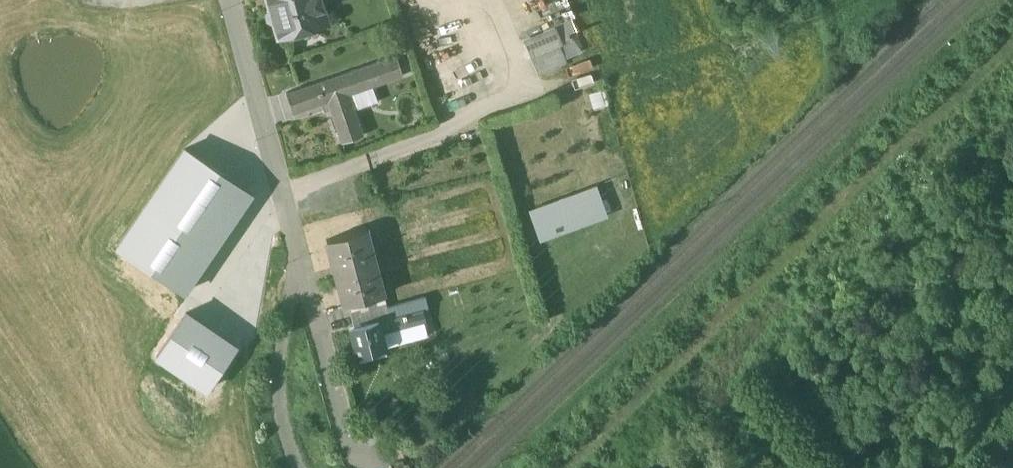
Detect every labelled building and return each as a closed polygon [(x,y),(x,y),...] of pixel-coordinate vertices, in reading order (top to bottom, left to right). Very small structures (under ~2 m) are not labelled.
[(271,8),(268,13),(269,19),(274,22),(279,37),(328,23),(321,0),(268,0),(271,8)] [(572,19),(555,27),(561,41),(573,35),(578,33),(572,19)] [(548,29),(524,39),(538,72),(564,61),(557,42),(561,41),(555,27),(548,30),(548,29)] [(568,57),(580,52),(573,35),(561,41),(568,57)] [(396,54),(311,83),(318,104),(327,101),(342,142),(364,134),(350,93),(403,75),(396,54)] [(311,83),(286,92),(293,112),(318,104),(311,83)] [(187,151),(119,250),(183,294),(251,195),(187,151)] [(607,216),(596,185),(530,209),(541,239),(607,216)] [(366,229),(327,240),(345,305),(348,305),(384,295),(366,229)] [(384,295),(348,305),(354,327),(378,320),(379,321),(390,318),(384,295)] [(158,356),(206,388),(234,346),(186,314),(158,356)] [(390,318),(379,321),(382,334),(409,327),(405,314),(390,318)] [(354,327),(350,328),(357,355),(385,347),(382,334),(379,321),(378,320),(354,327)]
